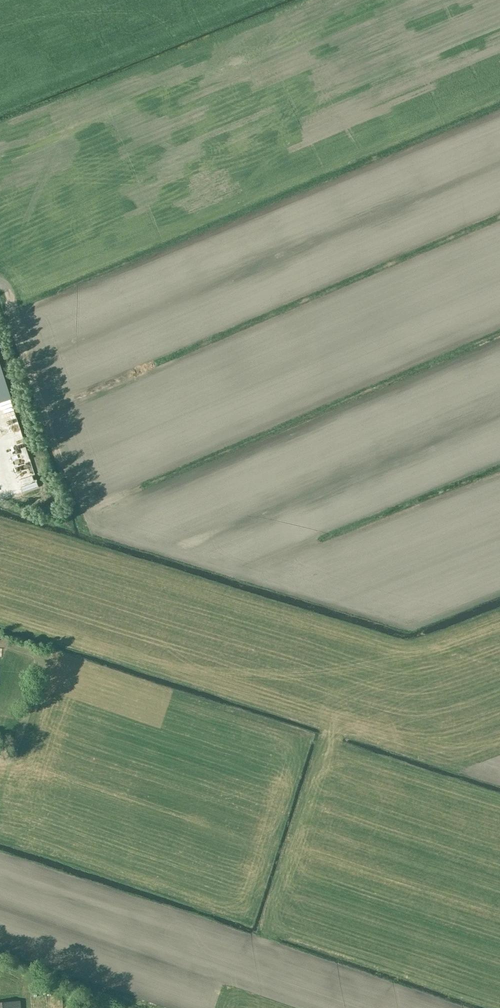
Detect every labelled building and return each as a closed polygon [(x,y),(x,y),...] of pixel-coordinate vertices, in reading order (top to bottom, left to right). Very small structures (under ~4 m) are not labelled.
[(14,451),(0,450),(0,467),(13,467),(14,451)] [(19,1000),(0,1002),(0,1007),(20,1007),(19,1000)]
